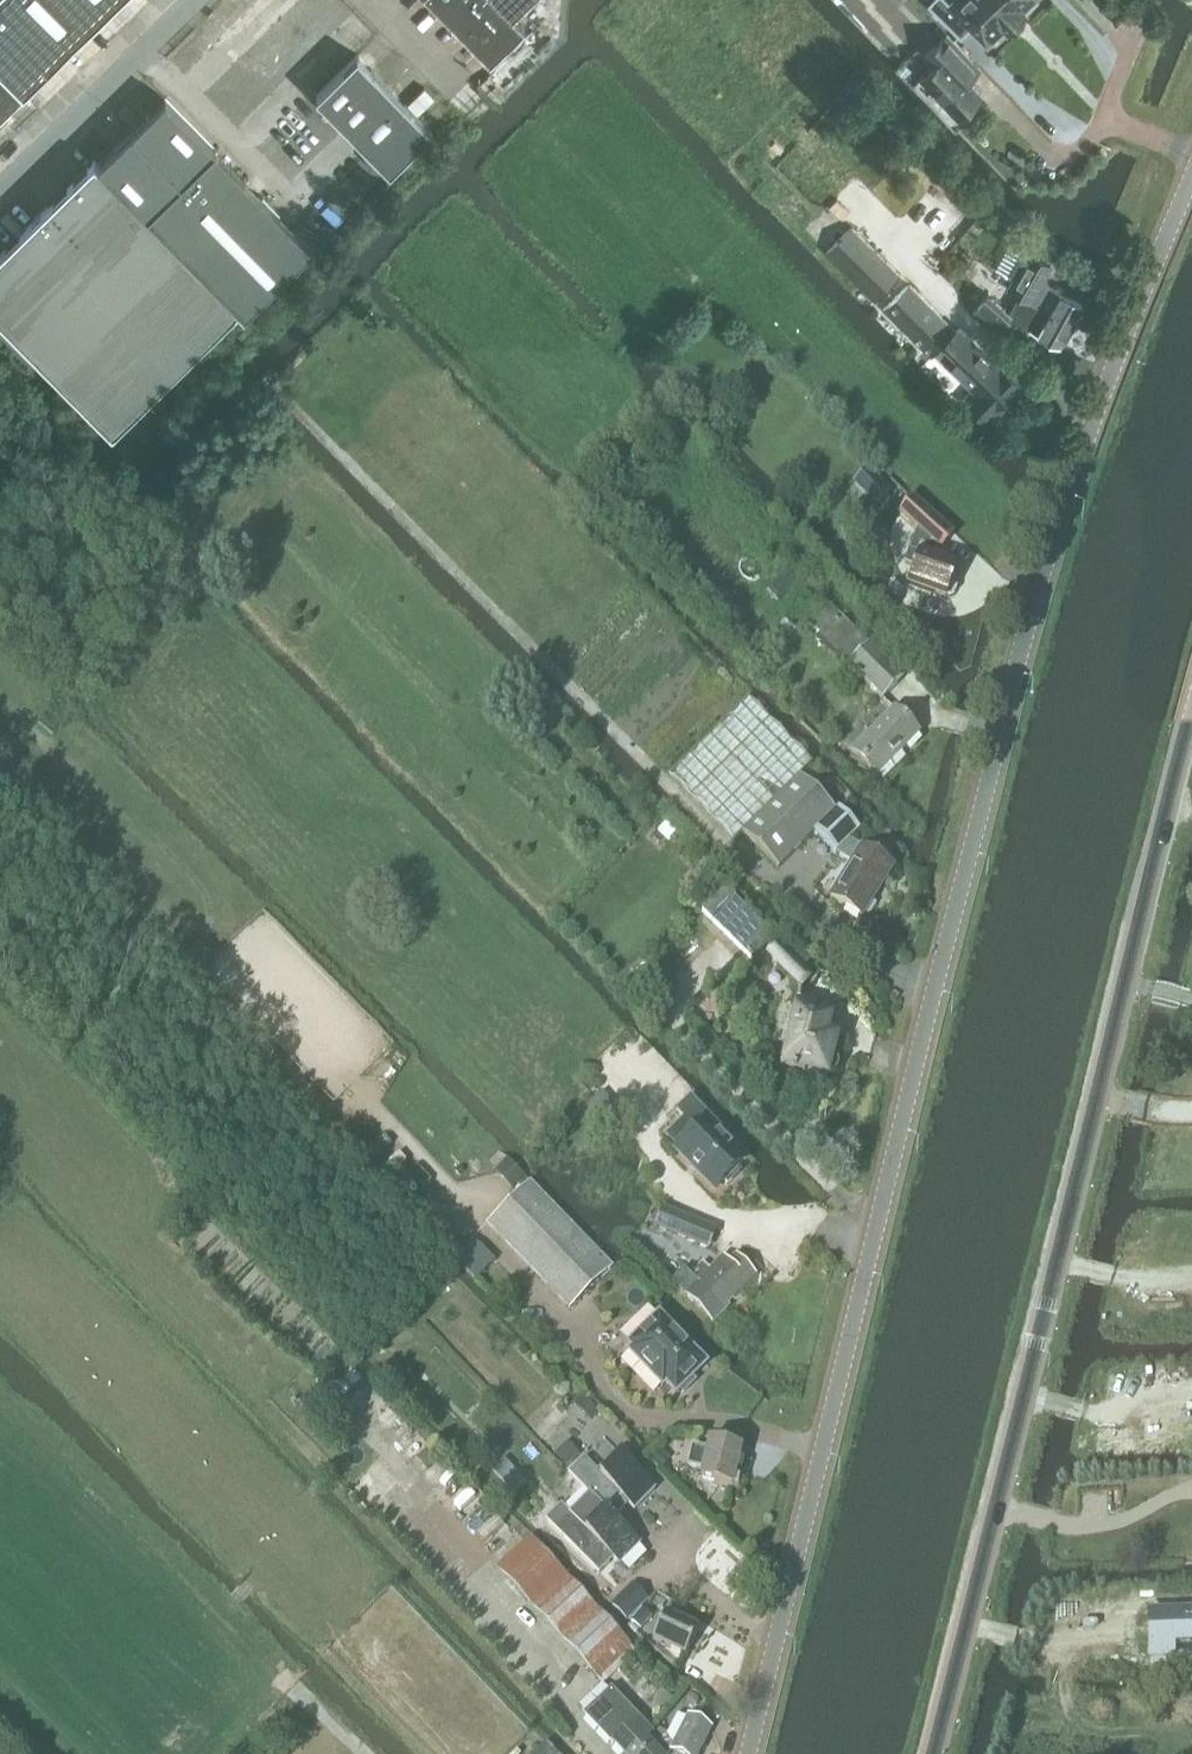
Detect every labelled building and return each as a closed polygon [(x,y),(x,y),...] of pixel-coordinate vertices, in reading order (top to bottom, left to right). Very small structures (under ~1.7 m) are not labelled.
[(23,90),(115,0),(0,0),(0,67),(23,90)] [(489,57),(524,23),(512,11),(523,0),(434,0),(489,57)] [(1017,22),(995,0),(930,0),(928,2),(960,34),(970,24),(987,42),(1003,26),(1008,30),(1017,22)] [(1017,22),(1026,13),(1022,9),(1031,0),(995,0),(1017,22)] [(956,115),(981,91),(967,77),(980,65),(947,31),(923,53),(933,63),(920,76),(956,115)] [(431,129),(358,54),(317,94),(390,169),(431,129)] [(23,90),(0,67),(0,113),(23,90)] [(98,162),(238,305),(245,311),(312,245),(165,95),(98,162)] [(111,428),(112,429),(113,429),(113,428),(238,305),(98,162),(95,159),(94,159),(93,159),(0,251),(0,316),(111,428)] [(826,249),(825,250),(875,299),(900,274),(899,273),(853,227),(849,230),(848,229),(826,249)] [(1018,295),(1071,325),(1083,303),(1045,283),(1043,277),(1051,264),(1028,252),(1008,288),(1019,294),(1018,295)] [(957,330),(945,319),(908,282),(883,307),(931,355),(935,351),(971,386),(964,394),(990,420),(1023,386),(997,359),(996,360),(961,326),(957,330)] [(1071,325),(1018,295),(1009,311),(987,292),(974,306),(1000,328),(1005,322),(1020,331),(1024,324),(1060,345),(1071,325)] [(944,600),(945,596),(957,566),(935,558),(955,534),(911,496),(897,516),(915,532),(904,564),(914,567),(907,587),(944,600)] [(789,568),(767,589),(777,599),(799,578),(789,568)] [(821,637),(842,617),(825,599),(805,620),(821,637)] [(868,646),(842,618),(821,638),(882,701),(903,679),(870,644),(868,646)] [(748,698),(668,776),(733,842),(742,832),(779,869),(814,834),(835,812),(800,776),(812,763),(748,698)] [(877,778),(920,735),(893,709),(851,752),(877,778)] [(835,812),(814,834),(835,856),(836,855),(850,863),(828,898),(863,918),(893,868),(859,847),(859,848),(850,842),(860,833),(838,809),(835,812)] [(752,960),(762,950),(763,950),(773,938),(723,889),(701,912),(752,960)] [(812,974),(777,942),(766,953),(801,986),(812,974)] [(792,1051),(786,1078),(807,1082),(806,1089),(827,1094),(829,1083),(840,1038),(832,1037),(835,1024),(827,1022),(828,1018),(817,1015),(818,1009),(799,1005),(789,1051),(792,1051)] [(603,1092),(581,1111),(599,1132),(621,1113),(603,1092)] [(691,1099),(677,1112),(693,1128),(688,1133),(691,1137),(677,1150),(716,1189),(723,1182),(727,1186),(740,1173),(736,1169),(745,1161),(729,1145),(732,1142),(691,1099)] [(513,1190),(526,1178),(508,1160),(495,1172),(513,1190)] [(570,1309),(612,1268),(530,1183),(487,1223),(570,1309)] [(672,1210),(663,1231),(682,1239),(684,1240),(693,1219),(672,1210)] [(758,1279),(735,1257),(728,1262),(724,1258),(710,1270),(704,1264),(690,1277),(685,1271),(673,1282),(714,1325),(758,1279)] [(674,1396),(706,1365),(660,1316),(648,1327),(628,1348),(674,1396)] [(599,1414),(582,1397),(574,1405),(591,1422),(599,1414)] [(732,1490),(742,1450),(709,1442),(706,1453),(693,1449),(688,1468),(702,1472),(700,1482),(732,1490)] [(670,1460),(660,1449),(649,1459),(660,1470),(670,1460)] [(585,1459),(570,1475),(588,1494),(603,1508),(614,1519),(615,1519),(628,1507),(633,1512),(656,1489),(621,1456),(602,1475),(585,1459)] [(504,1459),(491,1471),(514,1495),(526,1483),(504,1459)] [(561,1506),(545,1521),(554,1530),(599,1573),(613,1560),(620,1566),(641,1544),(614,1519),(603,1508),(588,1494),(569,1513),(561,1506)] [(603,1684),(635,1652),(530,1538),(497,1569),(603,1684)] [(621,1594),(610,1606),(628,1622),(638,1611),(621,1594)] [(652,1616),(642,1608),(631,1621),(641,1629),(652,1616)] [(1149,1614),(1150,1657),(1175,1657),(1174,1647),(1191,1646),(1191,1613),(1149,1614)] [(686,1657),(698,1630),(665,1616),(653,1642),(686,1657)] [(585,1716),(614,1746),(621,1753),(662,1753),(649,1741),(655,1735),(617,1695),(612,1690),(585,1716)] [(673,1700),(662,1693),(655,1703),(666,1711),(673,1700)] [(649,1741),(662,1753),(699,1753),(712,1729),(689,1716),(687,1720),(677,1715),(667,1735),(660,1730),(655,1735),(649,1741)]
